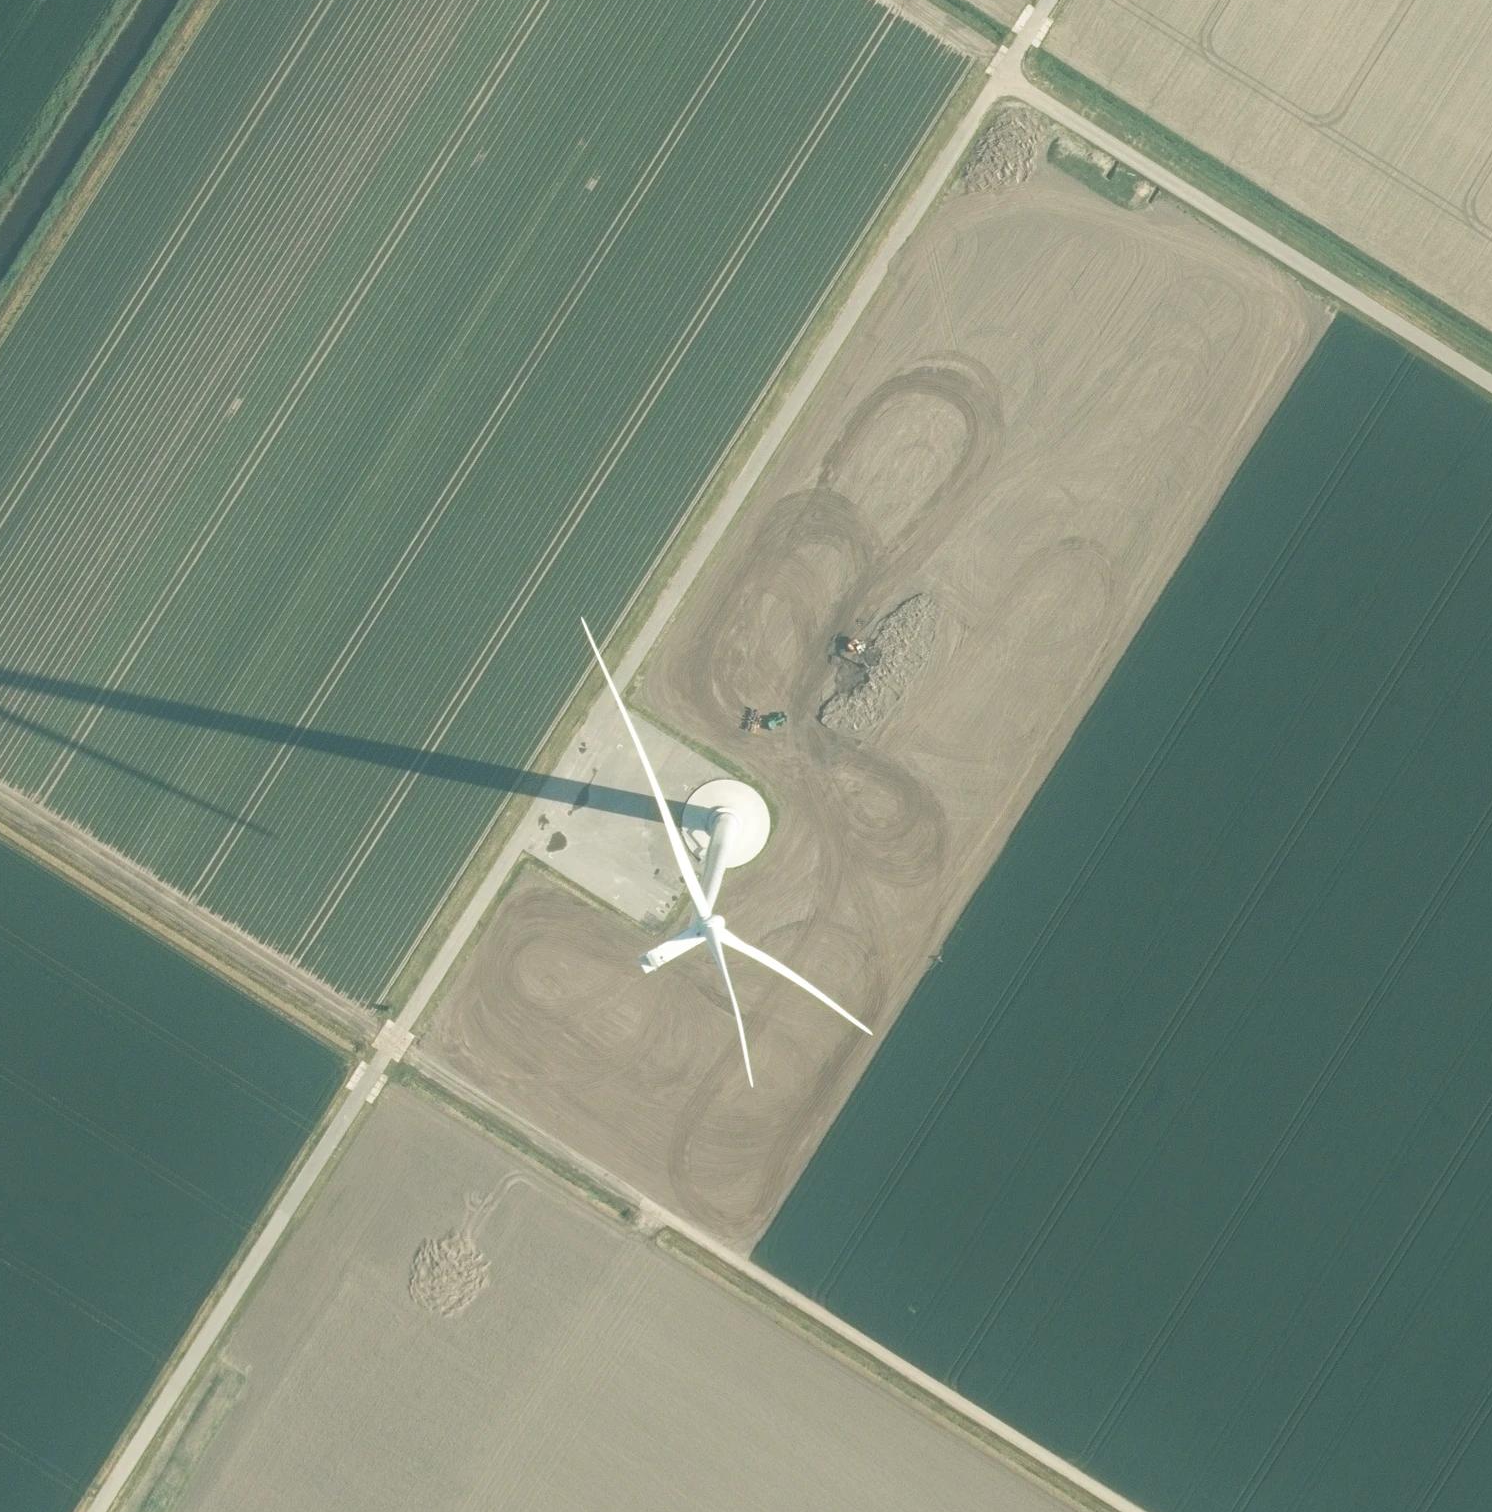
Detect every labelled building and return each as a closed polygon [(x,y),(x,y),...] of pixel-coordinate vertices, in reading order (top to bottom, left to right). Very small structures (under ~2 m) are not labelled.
[(736,823),(736,821),(736,819),(736,817),(735,815),(734,814),(733,812),(731,811),(730,810),(728,809),(726,809),(724,809),(722,809),(720,809),(719,810),(717,811),(716,812),(714,814),(713,815),(713,817),(712,819),(712,821),(712,823),(713,825),(713,826),(714,828),(716,830),(717,831),(719,832),(720,833),(722,833),(724,833),(726,833),(728,833),(730,832),(731,831),(733,830),(734,828),(735,826),(736,825),(736,823)]
